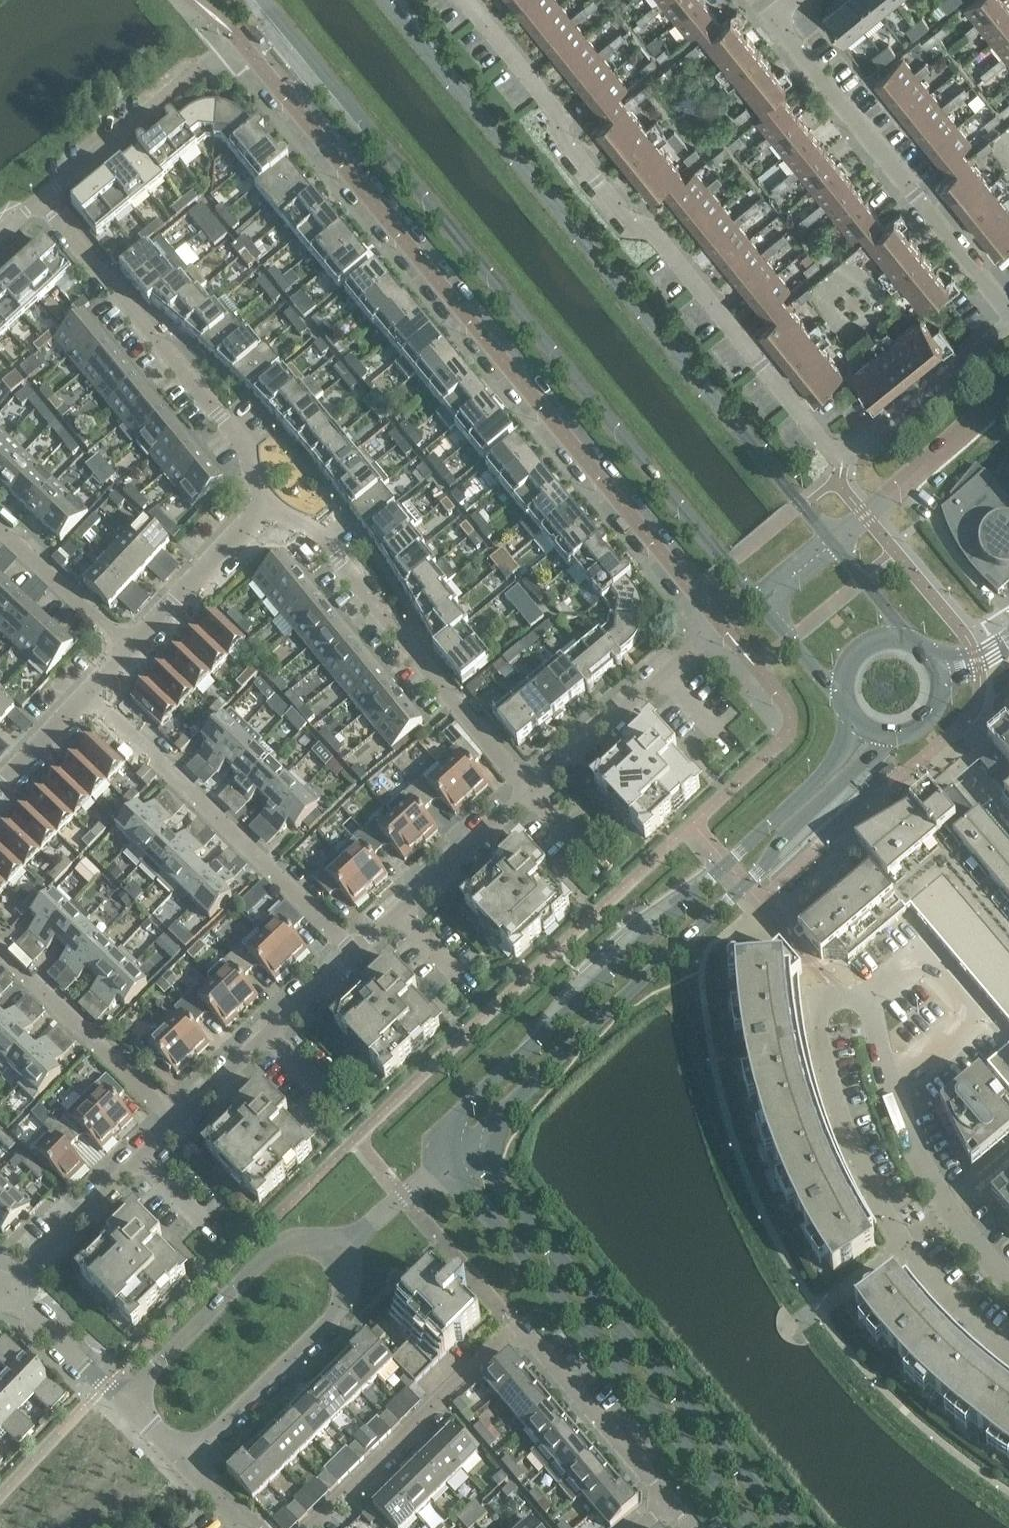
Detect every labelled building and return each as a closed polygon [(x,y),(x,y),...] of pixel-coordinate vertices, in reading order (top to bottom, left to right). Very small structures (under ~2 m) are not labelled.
[(519,8),(530,0),(513,0),(519,8)] [(519,8),(533,25),(560,3),(558,0),(530,0),(519,8)] [(583,8),(587,14),(599,5),(595,0),(593,0),(583,8)] [(660,0),(649,9),(654,15),(665,6),(663,3),(667,0),(660,0)] [(663,3),(665,6),(676,20),(701,0),(667,0),(663,3)] [(705,0),(701,0),(676,20),(690,38),(699,31),(718,15),(705,0)] [(841,0),(835,0),(829,5),(832,9),(824,16),(845,41),(863,27),(841,0)] [(869,0),(841,0),(863,27),(879,13),(869,0)] [(879,13),(896,0),(869,0),(879,13)] [(953,0),(943,0),(941,2),(948,10),(956,4),(953,0)] [(1006,3),(1004,0),(975,0),(965,8),(977,22),(979,25),(1006,3)] [(560,3),(533,25),(547,42),(574,20),(572,17),(560,3)] [(1008,29),(1008,6),(1006,3),(979,25),(977,22),(966,31),(971,37),(982,28),(993,42),(1008,29)] [(547,42),(560,59),(588,37),(576,23),(587,14),(583,8),(572,17),(574,20),(547,42)] [(654,15),(649,9),(638,19),(643,25),(654,15)] [(717,71),(724,79),(760,50),(740,25),(746,20),(738,11),(723,23),(718,15),(699,31),(726,64),(717,71)] [(915,23),(922,31),(930,25),(923,17),(915,23)] [(945,22),(934,31),(939,38),(950,28),(945,22)] [(922,31),(915,23),(907,29),(914,38),(922,31)] [(1008,56),(1008,29),(993,42),(1004,56),(993,64),(998,70),(1008,61),(1006,59),(1008,56)] [(934,31),(922,41),(927,47),(939,38),(934,31)] [(610,42),(614,48),(626,38),(621,32),(610,42)] [(599,51),(588,37),(560,59),(574,76),(601,54),(599,51)] [(610,42),(599,51),(601,54),(574,76),(587,92),(615,70),(603,57),(614,48),(610,42)] [(662,61),(673,51),(666,43),(655,52),(662,61)] [(882,50),(888,59),(896,52),(889,44),(882,50)] [(696,45),(685,54),(690,60),(701,52),(696,45)] [(766,113),(785,98),(779,91),(793,79),(786,70),(780,75),(760,50),(724,79),(730,87),(739,80),(766,113)] [(888,59),(882,50),(874,57),(880,65),(888,59)] [(876,80),(890,97),(918,75),(915,72),(904,57),(876,80)] [(658,64),(653,58),(641,67),(646,73),(658,64)] [(915,72),(918,75),(890,97),(904,114),(931,92),(920,78),(931,69),(926,63),(915,72)] [(993,64),(983,73),(981,74),(984,77),(986,80),(998,70),(993,64)] [(671,65),(659,75),(668,85),(680,76),(671,65)] [(601,110),(620,95),(629,88),(615,70),(587,92),(601,110)] [(645,86),(633,96),(638,102),(650,92),(645,86)] [(954,97),(958,102),(970,93),(965,87),(954,97)] [(945,108),(943,105),(931,92),(904,114),(917,130),(945,108)] [(607,117),(593,129),(600,138),(606,133),(626,158),(662,129),(656,121),(647,128),(641,121),(626,102),(620,95),(601,110),(607,117)] [(917,130),(931,147),(959,125),(947,111),(958,102),(954,97),(943,105),(945,108),(917,130)] [(757,120),(769,135),(771,138),(799,116),(785,98),(766,113),(757,120)] [(1000,110),(1005,116),(1008,113),(1008,103),(1000,110)] [(189,114),(179,122),(178,123),(198,147),(207,139),(215,140),(218,106),(216,105),(213,105),(208,106),(203,107),(198,109),(195,110),(193,111),(191,112),(189,114)] [(221,106),(218,106),(215,140),(223,141),(231,150),(255,130),(254,130),(246,120),(242,116),(238,113),(234,110),(231,109),(229,108),(224,106),(221,106)] [(735,116),(740,122),(752,113),(747,107),(735,116)] [(996,113),(985,122),(990,128),(1001,119),(996,113)] [(785,155),(812,132),(799,116),(771,138),(769,135),(758,144),(762,150),(773,141),(785,155)] [(168,125),(158,134),(180,161),(198,147),(178,123),(179,122),(176,118),(174,118),(173,117),(171,117),(170,118),(169,119),(168,120),(168,121),(167,122),(167,123),(168,123),(168,125)] [(945,165),(964,150),(973,142),(959,125),(931,147),(945,165)] [(231,150),(245,168),(273,145),(264,134),(264,133),(265,132),(265,131),(265,130),(265,129),(265,128),(264,127),(263,126),(262,126),(261,126),(260,126),(258,127),(254,130),(255,130),(231,150)] [(662,129),(626,158),(646,183),(640,187),(648,197),(662,185),(668,192),(687,177),(681,170),(661,145),(669,138),(663,130),(662,129)] [(826,149),(812,132),(785,155),(796,168),(798,171),(826,149)] [(163,176),(180,161),(158,134),(147,143),(146,142),(145,142),(144,141),(142,141),(141,142),(139,143),(139,144),(138,145),(138,146),(138,147),(139,148),(139,149),(140,149),(162,176),(163,176)] [(740,134),(728,144),(733,149),(744,140),(740,134)] [(990,141),(978,150),(983,156),(995,147),(990,141)] [(282,156),(273,145),(245,168),(260,185),(287,163),(288,163),(289,162),(289,161),(290,160),(290,159),(289,157),(288,156),(287,156),(286,155),(284,155),(283,156),(282,156)] [(724,147),(713,156),(718,162),(729,153),(724,147)] [(696,148),(684,158),(689,164),(700,154),(696,148)] [(166,179),(163,176),(162,176),(140,149),(139,149),(131,156),(128,153),(119,160),(122,163),(123,163),(148,193),(166,179)] [(796,168),(785,177),(790,183),(801,174),(812,188),(839,166),(826,149),(798,171),(796,168)] [(967,154),(964,150),(945,165),(949,169),(951,172),(936,184),(944,193),(950,188),(970,213),(1006,184),(999,176),(991,183),(967,154)] [(103,174),(106,177),(132,207),(148,193),(123,163),(122,163),(114,170),(111,166),(103,174)] [(295,172),(288,163),(287,163),(260,185),(256,188),(271,205),(302,180),(306,177),(298,169),(295,172)] [(825,205),(853,183),(839,166),(812,188),(823,202),(825,205)] [(668,192),(682,210),(710,188),(707,185),(696,170),(687,177),(668,192)] [(707,185),(710,188),(682,210),(696,226),(723,204),(712,191),(723,182),(718,176),(707,185)] [(115,221),(132,207),(106,177),(98,184),(95,180),(87,187),(115,221)] [(790,183),(785,177),(773,187),(778,193),(790,183)] [(271,205),(284,222),(315,196),(316,197),(319,194),(312,185),(309,188),(302,180),(271,205)] [(867,199),(853,183),(825,205),(823,202),(812,211),(817,217),(828,208),(839,222),(867,199)] [(991,239),(994,243),(988,248),(996,258),(1008,248),(1008,205),(1004,199),(1008,194),(1008,187),(1006,184),(970,213),(991,239)] [(98,235),(115,221),(87,187),(79,193),(82,197),(72,205),(98,235)] [(183,201),(188,208),(199,199),(193,192),(183,201)] [(322,205),(316,197),(315,196),(284,222),(298,238),(332,210),(326,202),(322,205)] [(862,232),(881,217),(867,199),(839,222),(853,239),(862,232)] [(757,200),(745,209),(750,215),(762,206),(757,200)] [(178,216),(188,208),(183,201),(172,209),(178,216)] [(205,219),(212,214),(203,203),(196,209),(205,219)] [(216,210),(225,220),(232,215),(223,204),(216,210)] [(734,218),(723,204),(696,226),(709,243),(737,221),(734,218)] [(205,219),(196,209),(190,214),(198,225),(205,219)] [(709,243),(723,260),(750,238),(739,224),(750,215),(745,209),(734,218),(737,221),(709,243)] [(339,218),(332,210),(298,238),(312,255),(331,239),(343,230),(335,221),(339,218)] [(817,217),(812,211),(801,220),(805,226),(817,217)] [(881,217),(862,232),(868,239),(889,265),(880,272),(888,282),(924,253),(903,227),(909,222),(901,212),(887,224),(881,217)] [(214,230),(220,224),(212,214),(205,219),(214,230)] [(232,215),(225,220),(234,231),(240,225),(232,215)] [(205,219),(198,225),(207,235),(214,230),(205,219)] [(149,228),(155,235),(165,227),(160,220),(149,228)] [(214,230),(222,240),(229,235),(220,224),(214,230)] [(144,244),(155,235),(149,228),(139,237),(144,244)] [(214,230),(207,235),(216,246),(222,240),(214,230)] [(343,230),(331,239),(312,255),(326,272),(360,243),(353,235),(350,238),(343,230)] [(773,243),(777,249),(789,239),(784,234),(773,243)] [(239,242),(247,252),(254,246),(246,236),(239,242)] [(162,237),(151,246),(121,270),(136,288),(176,254),(162,237)] [(764,255),(762,252),(750,238),(723,260),(737,277),(764,255)] [(26,254),(56,287),(73,272),(46,242),(37,251),(34,247),(26,254)] [(241,257),(247,252),(239,242),(232,247),(241,257)] [(366,251),(360,243),(326,272),(340,289),(371,264),(363,254),(366,251)] [(737,277),(750,294),(778,272),(766,258),(777,249),(773,243),(762,252),(764,255),(737,277)] [(247,252),(256,263),(263,257),(254,246),(247,252)] [(859,246),(848,255),(852,260),(863,251),(859,246)] [(831,247),(819,256),(824,262),(836,253),(831,247)] [(118,266),(128,257),(123,250),(112,259),(118,266)] [(250,268),(256,263),(247,252),(241,257),(250,268)] [(924,253),(888,282),(893,289),(902,281),(923,308),(934,299),(939,305),(961,287),(953,277),(947,281),(924,253)] [(13,272),(40,301),(56,287),(26,254),(19,261),(22,264),(13,272)] [(176,254),(136,288),(150,305),(153,303),(152,302),(189,271),(189,270),(176,254)] [(807,266),(804,269),(809,275),(820,266),(816,259),(807,266)] [(153,303),(169,316),(200,290),(207,284),(193,267),(189,270),(189,271),(152,302),(153,303)] [(360,310),(394,282),(388,274),(384,277),(376,267),(346,292),(360,310)] [(269,273),(277,284),(284,278),(275,268),(269,273)] [(24,316),(40,301),(13,272),(5,280),(2,277),(0,278),(0,290),(24,316)] [(783,296),(792,289),(778,272),(750,294),(764,311),(783,296)] [(266,293),(273,287),(264,277),(258,282),(266,293)] [(284,278),(277,284),(286,294),(293,288),(284,278)] [(404,301),(404,300),(397,292),(401,289),(394,282),(360,310),(375,327),(376,326),(376,325),(404,301)] [(273,287),(266,293),(275,303),(282,298),(273,287)] [(809,287),(797,296),(801,301),(813,292),(809,287)] [(0,290),(0,322),(8,330),(24,316),(0,290)] [(200,290),(169,316),(186,330),(214,307),(213,306),(200,290)] [(226,296),(213,306),(214,307),(186,330),(202,345),(233,319),(233,318),(240,312),(226,296)] [(770,318),(755,330),(763,340),(769,335),(790,361),(817,339),(826,331),(824,330),(819,322),(810,329),(789,303),(783,296),(764,311),(770,318)] [(74,306),(80,313),(90,305),(85,298),(74,306)] [(389,342),(424,313),(417,305),(414,308),(406,299),(404,300),(404,301),(376,325),(376,326),(389,342)] [(305,318),(312,312),(303,302),(297,307),(305,318)] [(69,322),(80,313),(74,306),(64,315),(69,322)] [(294,327),(301,321),(293,312),(286,317),(294,327)] [(403,358),(434,333),(427,324),(430,321),(424,313),(389,342),(403,358)] [(69,357),(100,332),(86,314),(60,336),(55,340),(69,357)] [(882,335),(911,371),(940,348),(945,354),(955,346),(940,328),(934,333),(922,317),(896,338),(889,330),(882,335)] [(246,335),(233,319),(202,345),(218,359),(247,336),(246,335)] [(301,321),(294,327),(302,336),(309,331),(301,321)] [(318,327),(327,338),(333,332),(325,322),(318,327)] [(50,344),(55,340),(60,336),(54,329),(44,337),(50,344)] [(817,339),(790,361),(813,389),(807,394),(816,404),(834,390),(829,384),(844,372),(829,353),(823,346),(832,339),(826,331),(817,339)] [(83,374),(114,348),(100,332),(69,357),(83,374)] [(327,338),(335,348),(342,342),(333,332),(327,338)] [(263,350),(249,333),(246,335),(247,336),(218,359),(234,374),(263,350)] [(403,358),(396,365),(409,381),(417,375),(451,347),(445,339),(441,342),(434,333),(403,358)] [(880,351),(854,373),(866,388),(860,393),(874,411),(885,403),(880,397),(911,371),(882,335),(873,343),(880,351)] [(39,353),(50,344),(44,337),(34,346),(39,353)] [(321,340),(315,345),(323,356),(330,350),(321,340)] [(234,374),(250,390),(281,365),(266,347),(263,350),(234,374)] [(431,392),(461,366),(454,357),(458,354),(451,347),(417,375),(431,392)] [(83,374),(97,390),(128,365),(114,348),(83,374)] [(345,360),(354,371),(361,365),(352,355),(345,360)] [(27,362),(36,373),(43,367),(34,357),(27,362)] [(29,378),(36,373),(27,362),(21,368),(29,378)] [(285,370),(255,395),(271,411),(301,386),(307,381),(293,364),(285,370)] [(350,374),(341,364),(334,370),(343,380),(350,374)] [(97,390),(111,407),(141,382),(128,365),(97,390)] [(354,371),(363,381),(369,376),(361,365),(354,371)] [(461,366),(431,392),(444,408),(479,380),(472,372),(469,375),(461,366)] [(16,372),(9,377),(18,388),(25,382),(16,372)] [(350,374),(343,380),(352,391),(359,385),(350,374)] [(18,388),(9,377),(3,383),(11,393),(18,388)] [(445,409),(437,415),(451,431),(456,427),(456,426),(458,424),(458,425),(487,401),(488,402),(490,400),(482,391),(485,388),(479,380),(444,408),(445,409)] [(111,407),(124,424),(155,398),(141,382),(111,407)] [(38,411),(44,406),(29,386),(15,398),(22,406),(29,401),(38,411)] [(49,402),(55,396),(47,386),(40,391),(49,402)] [(315,403),(301,386),(271,411),(285,427),(315,403)] [(371,396),(379,406),(386,401),(377,390),(371,396)] [(64,406),(55,396),(49,402),(57,412),(58,412),(63,418),(71,412),(66,405),(64,406)] [(373,412),(379,406),(371,396),(364,401),(373,412)] [(124,424),(138,440),(169,415),(155,398),(124,424)] [(379,406),(388,416),(395,411),(386,401),(379,406)] [(458,425),(458,424),(456,426),(456,427),(470,443),(504,415),(498,407),(494,410),(488,402),(487,401),(458,425)] [(285,427),(299,443),(329,419),(315,403),(285,427)] [(44,406),(38,411),(46,422),(53,416),(44,406)] [(381,422),(388,416),(379,406),(373,412),(381,422)] [(138,440),(152,457),(183,432),(169,415),(138,440)] [(504,415),(470,443),(485,461),(515,435),(507,426),(511,423),(504,415)] [(76,435),(83,429),(74,419),(67,425),(76,435)] [(299,443),(313,460),(342,436),(329,419),(299,443)] [(401,427),(409,438),(416,432),(407,422),(401,427)] [(9,438),(0,429),(0,448),(9,438)] [(65,445),(72,439),(63,429),(56,434),(65,445)] [(92,440),(83,429),(76,435),(85,445),(92,440)] [(398,447),(405,441),(396,431),(389,436),(398,447)] [(152,457),(165,474),(196,448),(183,432),(152,457)] [(416,432),(409,438),(418,448),(425,442),(416,432)] [(441,454),(455,444),(448,434),(434,444),(441,454)] [(313,460),(327,477),(356,453),(342,436),(313,460)] [(0,448),(0,479),(25,453),(9,438),(0,448)] [(74,455),(80,449),(72,439),(65,445),(74,455)] [(405,441),(398,447),(407,457),(413,452),(405,441)] [(518,442),(487,467),(501,484),(535,456),(529,448),(525,451),(518,442)] [(165,474),(179,490),(210,465),(196,448),(165,474)] [(327,477),(340,494),(375,465),(362,448),(356,453),(327,477)] [(0,479),(0,484),(14,497),(41,468),(25,453),(0,479)] [(100,455),(93,460),(102,470),(108,465),(100,455)] [(428,460),(437,471),(443,465),(435,455),(428,460)] [(535,456),(501,484),(515,501),(545,475),(538,467),(542,464),(535,456)] [(102,470),(93,460),(86,466),(95,476),(102,470)] [(433,475),(424,464),(417,470),(426,481),(433,475)] [(1003,590),(1008,585),(1008,500),(978,464),(951,495),(954,500),(943,509),(942,510),(945,520),(949,529),(954,539),(958,547),(962,554),(967,561),(973,568),(979,575),(985,582),(992,588),(999,594),(1003,590)] [(102,470),(110,481),(117,475),(108,465),(102,470)] [(224,482),(210,465),(179,490),(194,508),(224,482)] [(375,465),(340,494),(353,511),(382,487),(382,488),(390,482),(375,465)] [(443,465),(437,471),(445,481),(451,488),(458,483),(452,476),(443,465)] [(41,468),(14,497),(29,511),(57,482),(41,468)] [(110,481),(102,470),(95,476),(103,486),(110,481)] [(545,475),(515,501),(529,518),(563,489),(556,481),(553,484),(545,475)] [(57,482),(29,511),(45,526),(72,497),(57,482)] [(134,501),(140,495),(130,486),(124,492),(134,501)] [(396,505),(382,488),(382,487),(353,511),(366,530),(396,505)] [(441,505),(448,499),(439,489),(432,494),(441,505)] [(563,489),(529,518),(521,524),(535,541),(542,534),(576,506),(576,505),(572,508),(566,500),(569,497),(563,489)] [(452,496),(461,506),(468,501),(459,490),(452,496)] [(116,492),(110,499),(120,508),(126,502),(116,492)] [(150,504),(140,495),(134,501),(144,510),(150,504)] [(72,497),(45,526),(61,542),(89,512),(72,497)] [(448,499),(441,505),(450,515),(456,510),(448,499)] [(411,530),(412,531),(423,522),(408,503),(370,535),(382,554),(411,530)] [(576,506),(542,534),(556,551),(590,522),(586,525),(579,517),(583,514),(576,506)] [(86,524),(92,530),(102,520),(95,514),(86,524)] [(471,519),(480,530),(487,524),(478,514),(471,519)] [(159,525),(169,534),(175,527),(165,518),(159,525)] [(145,520),(130,536),(155,560),(171,544),(145,520)] [(590,522),(556,551),(570,568),(601,542),(600,542),(593,533),(597,531),(590,522)] [(469,539),(476,533),(467,523),(460,528),(469,539)] [(86,524),(77,534),(83,540),(92,530),(86,524)] [(487,524),(480,530),(489,540),(495,534),(487,524)] [(425,546),(412,531),(411,530),(382,554),(394,572),(425,546)] [(476,533),(469,539),(478,549),(484,544),(476,533)] [(155,560),(130,536),(115,552),(140,576),(155,560)] [(601,542),(570,568),(574,566),(588,583),(615,560),(606,549),(607,548),(607,547),(608,546),(608,545),(608,544),(607,543),(606,542),(605,541),(604,541),(602,541),(601,541),(600,542),(601,542)] [(0,552),(0,569),(4,573),(19,559),(7,546),(0,552)] [(405,591),(437,565),(423,549),(426,547),(425,546),(394,572),(405,591)] [(505,565),(512,559),(504,549),(497,554),(505,565)] [(166,582),(181,566),(165,551),(150,567),(166,582)] [(115,552),(100,568),(126,592),(140,576),(115,552)] [(52,560),(62,569),(68,563),(58,554),(52,560)] [(490,560),(499,570),(505,565),(497,554),(490,560)] [(285,556),(284,556),(254,581),(268,598),(299,573),(285,556)] [(512,559),(505,565),(514,575),(521,570),(512,559)] [(615,560),(588,583),(602,600),(627,581),(631,579),(631,578),(632,577),(632,576),(632,575),(632,574),(631,573),(630,571),(629,571),(628,571),(627,571),(626,571),(625,572),(615,560)] [(437,566),(437,565),(405,591),(417,610),(448,584),(435,568),(437,566)] [(505,565),(499,570),(507,581),(514,575),(505,565)] [(126,592),(100,568),(85,584),(110,608),(126,592)] [(299,573),(268,598),(282,615),(313,590),(299,573)] [(38,603),(50,587),(35,576),(23,592),(38,603)] [(11,587),(0,577),(0,598),(11,587)] [(523,582),(532,593),(539,587),(530,577),(523,582)] [(627,581),(602,600),(610,610),(609,618),(644,621),(644,619),(644,617),(644,614),(644,612),(643,609),(643,607),(642,604),(641,600),(639,598),(638,595),(637,593),(635,591),(627,581)] [(417,610),(427,629),(459,603),(445,587),(448,585),(448,584),(417,610)] [(521,602),(528,596),(519,586),(512,591),(521,602)] [(0,598),(0,630),(26,601),(11,587),(0,598)] [(539,587),(532,593),(541,603),(547,598),(539,587)] [(313,590),(282,615),(296,632),(326,606),(313,590)] [(521,602),(512,591),(506,597),(514,607),(521,602)] [(530,612),(536,606),(528,596),(521,602),(530,612)] [(0,630),(0,632),(15,646),(42,616),(26,601),(0,630)] [(521,602),(514,607),(523,617),(530,612),(521,602)] [(434,649),(435,650),(469,622),(456,606),(459,604),(459,603),(427,629),(437,647),(434,649)] [(326,606),(296,632),(309,648),(340,623),(326,606)] [(530,612),(538,622),(545,617),(536,606),(530,612)] [(229,617),(238,626),(245,620),(235,611),(229,617)] [(217,612),(200,630),(229,658),(246,640),(217,612)] [(530,612),(523,617),(531,628),(538,622),(530,612)] [(42,616),(15,646),(31,660),(58,631),(42,616)] [(644,621),(609,618),(609,626),(599,634),(619,658),(620,657),(631,648),(633,646),(636,642),(639,638),(640,636),(641,634),(642,631),(643,626),(644,621)] [(245,620),(238,626),(248,636),(254,629),(245,620)] [(435,650),(449,667),(478,643),(465,627),(470,623),(469,622),(435,650)] [(340,623),(309,648),(323,665),(354,640),(340,623)] [(537,631),(543,638),(553,630),(548,623),(537,631)] [(200,630),(183,647),(212,675),(229,658),(200,630)] [(58,631),(31,660),(47,676),(75,646),(79,642),(70,634),(66,638),(58,631)] [(543,638),(537,631),(527,640),(532,647),(543,638)] [(619,658),(599,634),(582,648),(604,675),(615,666),(616,667),(617,668),(618,668),(619,668),(621,668),(621,667),(622,666),(623,665),(624,664),(624,663),(623,661),(623,660),(620,657),(619,658)] [(354,640),(323,665),(337,682),(368,656),(354,640)] [(604,675),(582,648),(576,641),(558,655),(561,660),(587,690),(586,691),(587,691),(588,692),(589,692),(590,692),(591,692),(592,691),(593,691),(594,690),(594,689),(594,688),(594,687),(594,686),(594,685),(604,675)] [(261,642),(255,649),(263,656),(266,659),(272,653),(261,642)] [(449,667),(463,684),(493,660),(478,643),(449,667)] [(521,645),(514,650),(503,659),(509,666),(526,652),(521,645)] [(183,647),(167,665),(195,692),(212,675),(183,647)] [(305,668),(314,660),(317,665),(320,662),(310,649),(297,658),(305,668)] [(254,665),(245,674),(252,680),(260,671),(269,662),(266,659),(263,656),(254,665)] [(368,656),(337,682),(351,698),(382,673),(368,656)] [(509,666),(503,659),(493,668),(499,674),(509,666)] [(587,690),(561,660),(545,673),(573,708),(581,701),(578,698),(586,691),(587,690)] [(167,665),(150,682),(179,710),(195,692),(167,665)] [(273,684),(280,678),(270,668),(264,674),(273,684)] [(382,673),(351,698),(364,715),(395,690),(382,673)] [(528,687),(556,721),(564,715),(561,711),(569,705),(572,708),(573,708),(545,673),(528,687)] [(252,680),(245,674),(237,683),(243,689),(252,680)] [(289,688),(280,678),(273,684),(282,694),(289,688)] [(478,680),(467,689),(473,696),(483,687),(478,680)] [(179,710),(150,682),(133,700),(162,727),(179,710)] [(556,721),(528,687),(511,701),(539,735),(547,729),(544,725),(552,718),(555,722),(556,721)] [(306,707),(297,697),(291,690),(284,696),(300,713),(306,707)] [(395,690),(364,715),(377,731),(408,705),(395,690)] [(23,708),(24,707),(29,702),(19,692),(13,699),(23,708)] [(0,694),(0,725),(1,726),(16,709),(0,694)] [(221,699),(212,708),(218,715),(227,705),(221,699)] [(539,735),(511,701),(494,715),(519,746),(529,738),(532,742),(539,735)] [(290,711),(284,705),(278,711),(284,717),(290,711)] [(408,705),(377,731),(393,749),(423,724),(408,705)] [(315,717),(306,707),(300,713),(309,723),(315,717)] [(218,715),(212,708),(203,717),(210,724),(218,715)] [(209,765),(247,725),(231,710),(203,739),(210,746),(200,756),(209,765)] [(293,711),(291,713),(285,718),(300,734),(308,727),(293,711)] [(651,718),(618,749),(618,754),(622,758),(596,783),(646,838),(701,787),(676,760),(681,755),(675,748),(677,746),(651,718)] [(235,770),(261,742),(263,741),(247,725),(209,765),(218,774),(228,763),(235,770)] [(455,749),(439,763),(445,770),(472,800),(489,785),(472,767),(481,759),(464,740),(452,727),(442,736),(455,749)] [(980,765),(1007,797),(1008,800),(1008,728),(1008,727),(989,742),(997,751),(980,765)] [(329,745),(335,739),(326,729),(320,735),(329,745)] [(97,737),(79,755),(108,783),(125,765),(97,737)] [(175,746),(177,748),(182,752),(191,743),(185,737),(175,746)] [(344,749),(335,739),(329,745),(338,755),(344,749)] [(261,742),(235,770),(241,776),(231,786),(240,795),(271,762),(277,757),(261,742)] [(320,745),(313,752),(327,767),(334,760),(320,745)] [(79,755),(63,772),(91,800),(108,783),(79,755)] [(271,762),(240,795),(249,804),(259,793),(266,800),(287,777),(271,762)] [(361,781),(368,775),(359,765),(352,771),(361,781)] [(147,767),(140,774),(137,777),(148,787),(158,778),(147,767)] [(456,815),(472,800),(445,770),(430,785),(423,778),(414,786),(431,805),(439,797),(456,815)] [(63,772),(46,789),(75,817),(91,800),(63,772)] [(292,772),(287,777),(266,800),(272,806),(262,816),(271,825),(308,787),(292,772)] [(395,816),(422,846),(439,831),(422,812),(431,805),(414,786),(404,794),(411,802),(395,816)] [(308,787),(271,825),(280,834),(290,823),(297,830),(304,823),(310,829),(319,820),(313,814),(324,802),(308,787)] [(800,932),(823,959),(824,958),(849,960),(908,911),(911,908),(1003,1016),(1008,1024),(1008,852),(981,818),(975,812),(954,787),(937,801),(930,792),(912,808),(913,809),(856,843),(862,850),(871,861),(868,864),(873,870),(800,932)] [(46,789),(29,807),(58,834),(75,817),(46,789)] [(134,789),(125,799),(131,805),(140,795),(134,789)] [(131,805),(125,799),(116,807),(122,814),(131,805)] [(138,806),(117,828),(133,844),(164,811),(155,802),(145,813),(138,806)] [(29,807),(13,824),(41,852),(58,834),(29,807)] [(164,811),(133,844),(128,849),(143,864),(170,836),(163,830),(173,820),(164,811)] [(406,861),(422,846),(395,816),(387,823),(377,820),(364,832),(380,850),(389,843),(406,861)] [(189,829),(203,844),(215,834),(201,818),(189,829)] [(0,837),(0,845),(25,869),(41,852),(13,824),(0,837)] [(100,824),(91,833),(98,839),(107,830),(100,824)] [(170,836),(143,864),(159,879),(195,841),(186,832),(176,843),(170,836)] [(364,832),(354,840),(350,844),(353,854),(345,862),(372,891),(388,876),(372,858),(380,850),(364,832)] [(89,848),(98,839),(91,833),(83,842),(89,848)] [(522,839),(521,839),(489,869),(489,874),(493,879),(466,904),(516,958),(571,908),(546,881),(551,875),(545,869),(547,866),(522,839)] [(195,841),(159,879),(174,894),(179,888),(180,889),(201,866),(195,860),(204,850),(195,841)] [(8,886),(25,869),(0,845),(0,878),(8,886)] [(356,906),(372,891),(345,862),(339,855),(313,878),(330,896),(339,888),(356,906)] [(85,858),(75,873),(92,884),(102,869),(85,858)] [(201,866),(180,889),(195,904),(226,871),(217,862),(207,873),(201,866)] [(58,868),(49,877),(56,883),(64,874),(58,868)] [(226,871),(195,904),(211,919),(233,897),(226,890),(235,880),(226,871)] [(264,914),(267,918),(284,902),(264,880),(239,904),(256,921),(264,914)] [(34,893),(24,902),(31,908),(40,899),(34,893)] [(54,893),(32,916),(39,922),(30,932),(39,941),(72,907),(65,900),(63,902),(54,893)] [(31,908),(24,902),(16,911),(22,917),(31,908)] [(287,902),(273,915),(258,930),(264,937),(292,966),(308,951),(296,937),(296,929),(305,920),(287,902)] [(64,946),(85,924),(91,918),(75,903),(72,907),(39,941),(48,950),(57,940),(64,946)] [(149,921),(143,927),(147,931),(153,925),(149,921)] [(85,924),(64,946),(70,952),(61,962),(70,971),(101,939),(85,924)] [(192,941),(183,931),(178,936),(173,931),(171,933),(176,937),(186,947),(192,941)] [(211,931),(202,941),(210,949),(220,940),(211,931)] [(242,945),(233,953),(251,972),(259,964),(276,981),(292,966),(264,937),(249,952),(242,945)] [(101,939),(70,971),(79,980),(89,970),(95,976),(116,954),(101,939)] [(781,947),(766,960),(763,963),(742,963),(742,962),(741,961),(740,960),(739,959),(737,959),(736,958),(735,959),(733,959),(732,960),(731,961),(731,962),(730,963),(730,964),(731,978),(738,978),(739,992),(740,1006),(733,1007),(736,1033),(744,1032),(746,1042),(745,1042),(746,1048),(748,1048),(750,1056),(748,1057),(749,1063),(749,1062),(751,1073),(744,1074),(750,1100),(757,1098),(761,1112),(765,1125),(758,1127),(767,1153),(774,1151),(784,1177),(777,1180),(788,1204),(795,1201),(800,1210),(799,1211),(802,1216),(804,1215),(808,1222),(806,1223),(809,1229),(814,1238),(807,1241),(821,1264),(827,1261),(832,1269),(835,1274),(835,1273),(836,1273),(875,1247),(870,1238),(875,1234),(868,1223),(874,1219),(859,1192),(854,1193),(849,1183),(853,1181),(842,1155),(831,1129),(822,1102),(815,1075),(809,1047),(804,1048),(802,1037),(806,1035),(803,1013),(800,987),(799,975),(803,972),(781,947)] [(116,954),(95,976),(101,982),(92,992),(101,1001),(132,969),(137,963),(122,949),(117,954),(116,954)] [(167,953),(153,966),(159,973),(173,959),(167,953)] [(215,984),(243,1013),(259,998),(242,980),(251,972),(233,953),(224,962),(208,977),(215,984)] [(392,959),(391,959),(359,989),(359,995),(363,999),(336,1024),(386,1079),(441,1028),(416,1001),(421,996),(415,989),(417,987),(392,959)] [(132,969),(101,1001),(110,1010),(120,1000),(126,1007),(148,984),(132,969)] [(167,975),(167,981),(171,984),(177,982),(177,976),(173,973),(167,975)] [(163,978),(156,985),(165,993),(171,987),(163,978)] [(193,992),(184,1000),(202,1019),(210,1011),(227,1028),(243,1013),(215,984),(200,999),(193,992)] [(166,1031),(194,1060),(210,1044),(193,1027),(202,1019),(184,1000),(175,1009),(182,1016),(166,1031)] [(25,1018),(16,1009),(6,1019),(0,1013),(0,1043),(25,1018)] [(31,1044),(24,1037),(34,1026),(25,1018),(0,1043),(0,1067),(4,1071),(10,1066),(31,1044)] [(178,1075),(194,1060),(166,1031),(151,1046),(144,1039),(135,1047),(152,1066),(161,1057),(178,1075)] [(25,1080),(56,1048),(47,1039),(37,1049),(31,1044),(10,1066),(25,1080)] [(56,1048),(25,1080),(19,1086),(35,1101),(40,1095),(41,1096),(62,1073),(55,1067),(65,1057),(56,1048)] [(988,1066),(1008,1090),(1008,1048),(988,1066)] [(942,1105),(973,1167),(1008,1136),(1008,1119),(1008,1118),(1008,1106),(1008,1105),(981,1072),(942,1105)] [(107,1075),(98,1084),(83,1099),(118,1134),(134,1119),(117,1101),(125,1093),(107,1075)] [(262,1083),(230,1114),(230,1120),(234,1124),(208,1150),(260,1203),(313,1151),(287,1124),(293,1119),(286,1112),(289,1110),(262,1083)] [(53,1117),(77,1141),(85,1133),(102,1150),(118,1134),(83,1099),(68,1114),(65,1112),(59,1111),(53,1117)] [(77,1141),(53,1117),(44,1126),(51,1133),(36,1149),(52,1165),(50,1167),(68,1185),(86,1167),(68,1149),(77,1141)] [(7,1136),(1,1142),(10,1151),(16,1145),(7,1136)] [(32,1172),(38,1166),(29,1157),(23,1164),(32,1172)] [(38,1166),(32,1172),(41,1181),(47,1175),(38,1166)] [(14,1191),(0,1177),(0,1206),(14,1191)] [(993,1196),(1008,1216),(1008,1182),(993,1196)] [(0,1206),(0,1230),(4,1234),(31,1206),(14,1191),(0,1206)] [(166,1243),(162,1239),(160,1237),(162,1234),(136,1207),(104,1239),(104,1244),(108,1248),(82,1274),(134,1327),(187,1275),(161,1249),(166,1243)] [(433,1368),(470,1331),(482,1320),(462,1300),(466,1296),(467,1295),(468,1294),(468,1293),(468,1292),(468,1291),(468,1290),(467,1289),(466,1287),(465,1287),(464,1286),(463,1286),(462,1286),(461,1286),(459,1287),(458,1288),(454,1292),(434,1272),(390,1316),(415,1341),(411,1345),(433,1368)] [(896,1350),(901,1355),(899,1357),(904,1361),(911,1368),(906,1373),(925,1392),(930,1387),(951,1405),(946,1411),(967,1428),(972,1422),(993,1439),(988,1445),(1008,1460),(1008,1373),(985,1353),(955,1326),(949,1319),(948,1320),(946,1317),(942,1319),(935,1311),(938,1308),(935,1305),(921,1288),(916,1292),(907,1282),(903,1286),(896,1277),(857,1306),(857,1305),(857,1306),(860,1310),(866,1317),(861,1322),(878,1343),(883,1338),(894,1351),(895,1349),(896,1350)] [(400,1356),(391,1347),(394,1344),(378,1327),(369,1337),(394,1362),(400,1356)] [(3,1400),(35,1367),(5,1337),(0,1342),(0,1364),(7,1371),(0,1377),(0,1397),(3,1400)] [(394,1362),(369,1337),(353,1353),(378,1378),(394,1362)] [(424,1376),(433,1368),(411,1345),(403,1354),(424,1376)] [(353,1353),(337,1368),(362,1393),(378,1378),(353,1353)] [(394,1362),(407,1375),(416,1385),(424,1376),(403,1354),(400,1356),(394,1362)] [(484,1379),(499,1396),(526,1373),(512,1356),(484,1379)] [(35,1367),(3,1400),(16,1412),(32,1395),(50,1412),(66,1396),(35,1367)] [(362,1393),(337,1368),(322,1383),(347,1408),(362,1393)] [(499,1396),(513,1413),(540,1390),(526,1373),(499,1396)] [(410,1391),(416,1385),(407,1375),(401,1381),(410,1391)] [(322,1383),(306,1398),(332,1424),(347,1408),(322,1383)] [(513,1413),(527,1429),(554,1406),(540,1390),(513,1413)] [(332,1424),(306,1398),(291,1413),(316,1439),(332,1424)] [(454,1405),(462,1415),(469,1409),(460,1399),(454,1405)] [(0,1403),(0,1429),(0,1428),(18,1445),(34,1429),(16,1412),(3,1400),(0,1403)] [(527,1429),(540,1445),(541,1446),(568,1423),(554,1406),(527,1429)] [(395,1417),(389,1411),(380,1420),(386,1426),(395,1417)] [(291,1413),(276,1428),(301,1454),(316,1439),(291,1413)] [(401,1423),(395,1417),(386,1426),(380,1420),(378,1418),(367,1429),(381,1443),(401,1423)] [(482,1439),(489,1433),(481,1423),(474,1429),(482,1439)] [(531,1453),(546,1470),(582,1439),(568,1423),(541,1446),(540,1445),(531,1453)] [(301,1454),(276,1428),(260,1443),(285,1469),(301,1454)] [(370,1453),(381,1443),(367,1429),(356,1439),(358,1441),(349,1450),(355,1456),(364,1447),(370,1453)] [(437,1445),(462,1471),(478,1455),(453,1429),(437,1445)] [(497,1443),(489,1433),(482,1439),(491,1449),(497,1443)] [(546,1470),(560,1487),(596,1455),(582,1439),(546,1470)] [(260,1443),(245,1458),(270,1484),(285,1469),(260,1443)] [(421,1460),(447,1486),(462,1471),(437,1445),(421,1460)] [(349,1450),(338,1460),(350,1473),(370,1453),(364,1447),(355,1456),(349,1450)] [(574,1503),(583,1495),(610,1472),(596,1455),(560,1487),(574,1503)] [(510,1472),(517,1466),(509,1456),(502,1462),(510,1472)] [(270,1484),(245,1458),(228,1474),(254,1500),(270,1484)] [(318,1480),(324,1486),(334,1477),(340,1483),(350,1473),(338,1460),(318,1480)] [(406,1476),(431,1501),(447,1486),(421,1460),(406,1476)] [(525,1476),(517,1466),(510,1472),(519,1481),(525,1476)] [(508,1478),(502,1472),(493,1481),(499,1487),(508,1478)] [(583,1495),(597,1512),(624,1488),(610,1472),(583,1495)] [(391,1491),(416,1516),(431,1501),(406,1476),(391,1491)] [(330,1493),(340,1483),(334,1477),(324,1486),(330,1493)] [(512,1483),(502,1492),(508,1498),(518,1490),(512,1483)] [(639,1506),(624,1488),(597,1512),(611,1527),(613,1527),(639,1506)] [(538,1505),(545,1499),(537,1489),(530,1495),(538,1505)] [(395,1527),(404,1527),(416,1516),(391,1491),(374,1507),(395,1527)] [(553,1509),(545,1499),(538,1505),(547,1514),(553,1509)] [(287,1510),(293,1517),(302,1508),(297,1501),(287,1510)] [(472,1516),(482,1507),(476,1501),(466,1509),(472,1516)] [(472,1516),(478,1522),(487,1513),(482,1507),(472,1516)] [(293,1517),(299,1523),(308,1514),(302,1508),(293,1517)] [(472,1516),(466,1509),(457,1518),(463,1524),(472,1516)] [(378,1519),(369,1510),(363,1516),(372,1525),(378,1519)] [(465,1527),(466,1527),(471,1527),(478,1522),(472,1516),(463,1524),(465,1527)]
